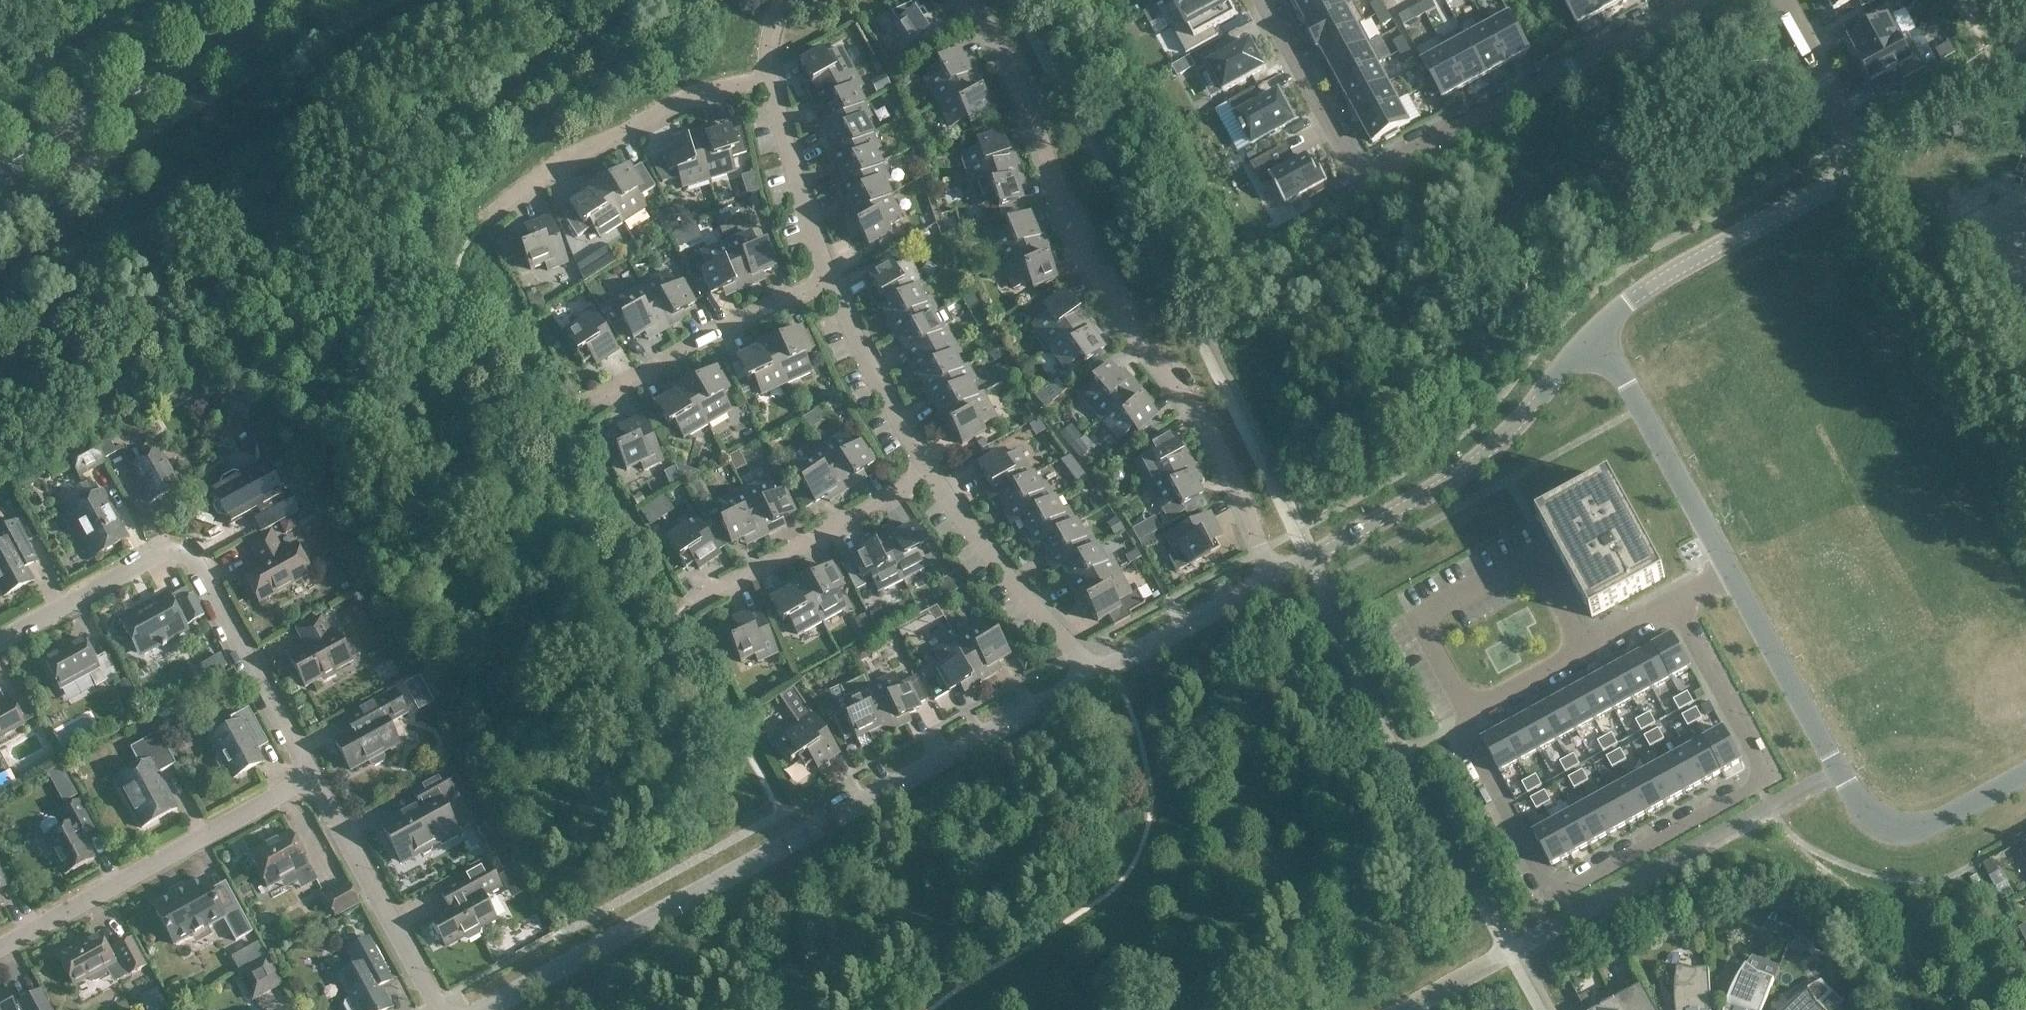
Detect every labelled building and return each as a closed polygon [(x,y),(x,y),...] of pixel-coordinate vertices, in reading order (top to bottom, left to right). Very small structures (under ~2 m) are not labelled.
[(903,22),(893,29),(902,41),(896,45),(908,63),(949,35),(934,13),(928,18),(922,9),(924,7),(919,0),(917,0),(895,10),(903,22)] [(1137,1),(1143,11),(1158,3),(1156,0),(1138,0),(1137,1)] [(1171,16),(1175,24),(1171,27),(1186,54),(1218,36),(1214,29),(1237,16),(1228,0),(1200,0),(1171,16)] [(1299,8),(1314,0),(1294,0),(1299,8)] [(1346,7),(1342,0),(1314,0),(1299,8),(1309,26),(1309,27),(1346,7)] [(1371,4),(1377,15),(1385,10),(1380,0),(1379,0),(1371,4)] [(1436,8),(1431,0),(1429,0),(1420,5),(1425,13),(1436,8)] [(1577,25),(1599,13),(1592,0),(1563,0),(1577,25)] [(1599,13),(1620,1),(1619,0),(1592,0),(1599,13)] [(1834,10),(1852,0),(1828,0),(1834,10)] [(1896,14),(1890,2),(1867,15),(1873,25),(1849,38),(1861,59),(1861,60),(1899,39),(1888,19),(1896,14)] [(1410,10),(1415,19),(1425,13),(1420,5),(1410,10)] [(1143,13),(1149,24),(1161,17),(1155,6),(1143,13)] [(1319,46),(1356,26),(1346,7),(1309,27),(1309,26),(1306,28),(1318,49),(1320,47),(1319,46)] [(1377,15),(1382,25),(1391,21),(1385,10),(1377,15)] [(1529,51),(1509,15),(1487,27),(1507,63),(1529,51)] [(1330,65),(1366,45),(1356,26),(1319,46),(1320,47),(1330,65)] [(1466,38),(1486,75),(1507,63),(1487,27),(1466,38)] [(1402,37),(1393,41),(1399,52),(1408,47),(1402,37)] [(1466,38),(1445,50),(1465,86),(1486,75),(1466,38)] [(1902,80),(1926,67),(1919,55),(1911,60),(1899,39),(1861,60),(1861,59),(1859,60),(1872,83),(1897,69),(1902,80)] [(1222,43),(1200,55),(1207,67),(1209,66),(1223,92),(1264,70),(1266,69),(1265,67),(1264,67),(1260,59),(1256,51),(1255,51),(1251,43),(1250,41),(1249,42),(1228,54),(1222,43)] [(1949,42),(1935,50),(1942,62),(1956,54),(1949,42)] [(1340,84),(1377,64),(1366,45),(1330,65),(1340,84)] [(1399,52),(1405,62),(1414,58),(1408,47),(1399,52)] [(803,84),(810,97),(854,73),(840,49),(824,58),(821,51),(820,52),(801,62),(800,63),(809,80),(803,84)] [(1440,93),(1443,98),(1465,86),(1445,50),(1423,62),(1428,72),(1434,82),(1440,93)] [(924,79),(937,103),(983,78),(972,59),(964,64),(958,53),(937,64),(940,71),(924,79)] [(891,57),(885,61),(896,78),(904,72),(897,63),(896,64),(891,57)] [(1185,59),(1171,67),(1177,77),(1190,69),(1185,59)] [(1351,103),(1387,83),(1377,64),(1340,84),(1351,103)] [(1428,72),(1419,76),(1425,87),(1434,82),(1428,72)] [(862,87),(854,73),(810,97),(817,109),(820,107),(828,122),(819,127),(819,128),(862,104),(855,91),(862,87)] [(904,74),(896,80),(901,88),(909,82),(909,80),(904,74)] [(994,98),(983,78),(937,103),(950,127),(966,119),(970,125),(991,113),(985,103),(994,98)] [(1425,87),(1431,97),(1440,93),(1434,82),(1425,87)] [(1361,122),(1397,102),(1387,83),(1351,103),(1361,122)] [(1254,89),(1229,103),(1242,127),(1240,128),(1244,135),(1246,134),(1252,145),(1294,122),(1279,93),(1262,103),(1254,89)] [(1399,133),(1397,130),(1409,123),(1397,102),(1361,122),(1372,143),(1384,137),(1386,140),(1399,133)] [(870,118),(862,104),(819,128),(826,140),(829,138),(837,152),(827,158),(828,158),(871,134),(864,121),(870,118)] [(916,114),(908,116),(912,130),(920,127),(916,114)] [(714,124),(693,130),(708,180),(734,172),(730,158),(745,153),(739,128),(729,131),(728,129),(717,133),(714,124)] [(708,180),(693,130),(671,137),(674,146),(662,150),(665,158),(652,162),(662,183),(679,178),(682,188),(708,180)] [(879,149),(871,134),(828,158),(835,171),(838,169),(846,183),(836,188),(837,189),(880,165),(873,152),(879,149)] [(962,155),(970,181),(1019,165),(1013,143),(1003,146),(1000,135),(977,142),(979,149),(962,155)] [(924,139),(916,142),(920,154),(928,152),(924,139)] [(1284,147),(1252,165),(1263,186),(1272,181),(1285,206),(1306,194),(1309,199),(1326,189),(1323,185),(1327,182),(1318,165),(1314,167),(1308,157),(1293,165),(1284,147)] [(640,165),(630,171),(628,168),(618,175),(612,167),(594,179),(622,222),(645,208),(638,197),(654,187),(640,165)] [(888,180),(880,165),(837,189),(843,201),(846,200),(854,214),(845,219),(845,220),(889,196),(882,183),(888,180)] [(1026,186),(1019,165),(970,181),(978,207),(996,201),(998,208),(1000,207),(1021,201),(1017,189),(1026,186)] [(622,222),(594,179),(575,191),(580,199),(570,205),(573,211),(563,217),(576,237),(592,227),(599,237),(622,222)] [(756,185),(744,188),(747,195),(758,192),(756,185)] [(902,220),(889,196),(845,220),(853,233),(859,230),(868,247),(890,235),(886,229),(902,220)] [(756,197),(749,199),(753,207),(759,204),(756,197)] [(1021,201),(1000,207),(1002,213),(1023,206),(1021,201)] [(1009,232),(992,239),(1002,264),(1050,244),(1042,224),(1033,227),(1025,209),(1002,216),(1009,232)] [(527,234),(498,245),(504,262),(524,255),(530,270),(545,264),(547,271),(567,263),(548,217),(525,227),(527,234)] [(959,227),(947,232),(953,246),(965,242),(959,227)] [(751,232),(725,243),(746,291),(766,282),(762,273),(774,268),(764,246),(758,249),(751,232)] [(746,291),(725,243),(700,254),(707,270),(701,273),(710,295),(728,288),(732,297),(746,291)] [(1059,265),(1050,244),(1002,264),(1013,289),(1030,283),(1032,289),(1055,280),(1050,269),(1059,265)] [(583,255),(575,260),(581,270),(580,271),(584,277),(597,269),(593,262),(589,265),(583,255)] [(871,296),(878,309),(922,285),(909,261),(893,270),(889,264),(868,275),(877,292),(871,296)] [(666,273),(642,286),(668,331),(681,324),(676,316),(693,306),(681,285),(675,288),(666,273)] [(922,286),(922,285),(878,309),(879,310),(882,308),(890,322),(887,324),(894,336),(937,312),(929,298),(923,301),(916,289),(922,286)] [(668,331),(642,286),(618,300),(627,316),(621,319),(633,340),(644,334),(648,342),(668,331)] [(540,292),(527,297),(533,311),(546,306),(540,292)] [(1032,325),(1048,347),(1090,317),(1077,298),(1069,304),(1062,294),(1042,308),(1047,314),(1032,325)] [(937,312),(894,336),(894,337),(897,335),(905,350),(902,351),(909,364),(952,340),(945,326),(957,320),(949,306),(937,312)] [(986,306),(973,313),(980,326),(993,319),(986,306)] [(590,309),(573,321),(577,327),(564,335),(583,364),(592,358),(596,365),(617,351),(590,309)] [(1002,317),(992,323),(998,334),(1008,328),(1002,317)] [(1103,335),(1090,317),(1048,347),(1064,369),(1079,359),(1083,364),(1103,350),(1095,340),(1103,335)] [(785,327),(764,336),(786,383),(811,372),(803,356),(810,353),(800,331),(789,336),(785,327)] [(786,383),(764,336),(744,345),(748,354),(737,359),(747,381),(753,378),(761,395),(786,383)] [(960,354),(952,340),(909,364),(915,376),(918,374),(926,389),(923,390),(924,391),(967,367),(967,366),(960,370),(954,358),(960,354)] [(1000,348),(991,353),(996,362),(1005,357),(1000,348)] [(1082,400),(1100,420),(1139,385),(1124,369),(1117,375),(1109,366),(1091,382),(1095,388),(1082,400)] [(975,381),(967,367),(924,391),(931,403),(934,402),(942,416),(938,418),(939,418),(982,394),(976,397),(969,385),(975,381)] [(700,368),(680,379),(707,424),(730,410),(721,395),(727,391),(715,370),(705,376),(700,368)] [(205,374),(192,381),(198,392),(201,393),(212,387),(205,374)] [(231,379),(227,393),(246,399),(250,385),(231,379)] [(707,424),(680,379),(661,391),(666,399),(655,405),(668,426),(674,422),(683,438),(707,424)] [(1154,402),(1139,385),(1100,420),(1119,440),(1132,428),(1137,434),(1155,417),(1147,408),(1154,402)] [(1043,393),(1035,399),(1042,408),(1051,401),(1045,393),(1043,393)] [(995,418),(982,394),(939,418),(946,431),(952,428),(962,445),(983,433),(980,427),(995,418)] [(641,417),(627,423),(618,428),(621,434),(611,439),(626,471),(640,464),(643,471),(662,462),(641,417)] [(1072,425),(1060,435),(1070,447),(1082,438),(1072,425)] [(102,432),(92,438),(104,460),(115,454),(102,432)] [(843,433),(820,448),(849,492),(867,480),(862,472),(872,465),(859,445),(853,449),(843,433)] [(1134,462),(1147,486),(1193,461),(1182,441),(1174,446),(1168,435),(1147,447),(1150,453),(1134,462)] [(1083,441),(1072,449),(1079,459),(1090,450),(1083,441)] [(103,463),(92,442),(67,456),(79,477),(103,463)] [(849,492),(820,448),(797,463),(807,479),(801,483),(814,503),(825,496),(830,504),(849,492)] [(179,487),(159,450),(130,466),(150,503),(179,487)] [(981,487),(988,500),(1032,476),(1019,452),(1003,461),(999,454),(978,466),(987,483),(981,487)] [(739,453),(727,459),(735,474),(746,468),(739,453)] [(1204,480),(1193,461),(1147,486),(1167,521),(1184,512),(1181,507),(1201,496),(1195,485),(1204,480)] [(282,497),(264,463),(241,475),(233,473),(222,479),(220,487),(211,492),(216,500),(214,508),(217,515),(225,517),(230,525),(235,523),(236,524),(249,517),(250,518),(251,518),(258,531),(257,532),(258,533),(292,514),(283,498),(282,499),(281,497),(282,497)] [(1077,467),(1069,473),(1079,486),(1088,481),(1077,467)] [(673,468),(663,473),(670,487),(680,482),(673,468)] [(1103,468),(1093,476),(1101,487),(1111,479),(1103,468)] [(31,471),(13,481),(19,492),(33,484),(35,478),(31,471)] [(1039,489),(1032,476),(988,500),(989,500),(998,495),(1006,509),(1003,511),(1010,524),(1053,500),(1045,485),(1039,489)] [(768,480),(743,492),(766,538),(786,528),(782,520),(793,514),(783,493),(776,496),(768,480)] [(700,481),(691,486),(699,502),(708,498),(700,481)] [(1644,541),(1617,491),(1609,495),(1602,483),(1537,518),(1592,618),(1656,582),(1649,570),(1658,566),(1649,549),(1638,555),(1634,547),(1644,541)] [(0,487),(0,492),(4,499),(12,494),(6,484),(0,487)] [(766,538),(743,492),(719,504),(727,520),(720,523),(731,545),(742,539),(746,548),(766,538)] [(125,540),(99,493),(69,509),(79,527),(75,529),(82,540),(85,539),(95,556),(125,540)] [(1100,495),(1091,499),(1097,511),(1106,506),(1100,495)] [(664,496),(641,512),(650,526),(674,510),(664,496)] [(1060,512),(1053,500),(1010,524),(1020,519),(1028,533),(1024,535),(1031,547),(1075,523),(1067,509),(1060,512)] [(692,514),(674,525),(678,531),(665,540),(685,569),(694,563),(698,569),(719,555),(692,514)] [(1209,514),(1165,537),(1175,555),(1169,558),(1176,572),(1219,550),(1214,540),(1221,536),(1209,514)] [(290,518),(280,523),(283,530),(289,532),(296,528),(290,518)] [(1116,518),(1107,524),(1115,536),(1124,530),(1116,518)] [(4,597),(32,582),(25,570),(36,564),(36,563),(37,562),(15,522),(0,530),(0,590),(4,597)] [(898,523),(878,533),(902,580),(926,567),(918,551),(924,548),(914,526),(902,532),(898,523)] [(1082,536),(1075,523),(1031,547),(1032,548),(1041,543),(1049,557),(1046,559),(1053,571),(1096,547),(1088,533),(1082,536)] [(1150,527),(1135,535),(1143,549),(1158,541),(1150,527)] [(249,544),(256,557),(254,558),(258,566),(243,574),(258,603),(311,574),(295,545),(281,553),(270,532),(249,544)] [(902,580),(878,533),(858,543),(863,552),(852,557),(854,562),(843,567),(855,590),(872,582),(877,592),(902,580)] [(1103,560),(1096,547),(1053,571),(1053,572),(1062,567),(1070,581),(1067,583),(1074,595),(1117,571),(1110,557),(1103,560)] [(1138,550),(1131,554),(1136,562),(1143,558),(1138,550)] [(815,565),(795,576),(821,621),(845,608),(836,592),(842,589),(830,568),(820,574),(815,565)] [(1131,595),(1117,571),(1074,595),(1081,608),(1088,605),(1097,622),(1108,616),(1113,626),(1130,617),(1128,613),(1143,605),(1136,592),(1131,595)] [(954,573),(938,584),(947,598),(963,587),(954,573)] [(821,621),(795,576),(776,587),(781,596),(770,602),(782,623),(788,619),(797,635),(821,621)] [(123,615),(117,619),(120,625),(118,634),(119,634),(128,636),(137,653),(144,655),(162,645),(163,647),(167,645),(166,643),(183,634),(185,627),(204,617),(191,594),(178,601),(182,609),(173,606),(165,592),(131,611),(125,609),(123,615)] [(967,593),(958,599),(962,606),(966,606),(973,602),(967,593)] [(756,608),(742,615),(733,619),(736,626),(726,630),(740,662),(754,656),(757,662),(776,654),(756,608)] [(865,614),(856,619),(867,639),(877,634),(865,614)] [(324,615),(321,617),(296,630),(302,641),(301,642),(304,649),(288,657),(305,687),(321,678),(322,679),(322,678),(327,680),(332,676),(334,672),(334,671),(351,662),(324,615)] [(980,624),(956,638),(983,683),(1002,671),(997,663),(1008,657),(995,636),(989,640),(980,624)] [(1671,680),(1691,669),(1673,635),(1653,646),(1671,680)] [(105,653),(95,659),(94,660),(82,638),(60,651),(61,653),(45,661),(44,659),(60,689),(88,674),(95,687),(117,675),(105,653)] [(983,683),(956,638),(933,652),(942,668),(936,672),(948,692),(959,686),(964,694),(983,683)] [(1652,690),(1671,680),(1653,646),(1634,657),(1652,690)] [(862,648),(852,654),(858,664),(866,659),(867,655),(862,648)] [(220,653),(195,666),(203,680),(227,666),(220,653)] [(1633,700),(1652,690),(1634,657),(1615,667),(1633,700)] [(888,664),(864,676),(891,734),(912,724),(907,715),(918,710),(916,706),(927,700),(915,676),(898,685),(888,664)] [(1614,711),(1633,700),(1615,667),(1596,677),(1614,711)] [(891,734),(864,676),(839,688),(849,709),(832,717),(844,741),(854,736),(856,740),(867,735),(871,743),(891,734)] [(419,677),(404,685),(411,698),(425,690),(419,677)] [(1595,721),(1614,711),(1596,677),(1577,688),(1595,721)] [(122,680),(119,682),(124,692),(119,695),(124,704),(133,699),(122,680)] [(796,723),(793,725),(773,739),(790,763),(797,758),(804,768),(813,762),(817,768),(838,753),(793,688),(779,698),(796,723)] [(1576,731),(1595,721),(1577,688),(1558,698),(1576,731)] [(394,691),(352,714),(343,719),(350,731),(333,740),(350,770),(368,761),(370,765),(375,766),(383,762),(384,757),(382,753),(399,744),(388,724),(407,714),(394,691)] [(1687,693),(1680,696),(1686,707),(1693,703),(1687,693)] [(1686,707),(1680,696),(1673,700),(1679,711),(1686,707)] [(1557,742),(1576,731),(1558,698),(1539,708),(1557,742)] [(2,735),(24,723),(12,701),(0,707),(0,732),(2,735)] [(234,725),(225,729),(210,738),(220,755),(216,757),(215,762),(219,769),(223,770),(227,768),(233,778),(262,763),(253,748),(255,743),(264,738),(248,708),(230,718),(234,725)] [(1538,752),(1557,742),(1539,708),(1520,719),(1538,752)] [(1689,712),(1694,723),(1702,719),(1696,708),(1689,712)] [(1687,727),(1694,723),(1689,712),(1682,716),(1687,727)] [(1649,713),(1642,717),(1648,728),(1655,724),(1649,713)] [(1648,728),(1642,717),(1635,721),(1641,731),(1648,728)] [(1519,763),(1538,752),(1520,719),(1501,729),(1519,763)] [(1481,740),(1500,773),(1519,763),(1501,729),(1481,740)] [(1651,733),(1657,743),(1664,740),(1658,729),(1651,733)] [(1742,762),(1723,729),(1704,739),(1722,773),(1742,762)] [(139,766),(121,776),(115,779),(142,828),(177,809),(164,786),(162,787),(158,780),(160,779),(157,774),(175,764),(158,733),(130,748),(139,766)] [(1650,747),(1657,743),(1651,733),(1644,737),(1650,747)] [(1611,734),(1604,738),(1610,748),(1617,744),(1611,734)] [(1597,742),(1603,752),(1610,748),(1604,738),(1597,742)] [(1704,739),(1685,750),(1703,783),(1722,773),(1704,739)] [(1613,754),(1619,764),(1626,760),(1620,750),(1613,754)] [(1685,750),(1666,760),(1684,793),(1703,783),(1685,750)] [(1612,768),(1619,764),(1613,754),(1606,757),(1612,768)] [(1573,755),(1566,759),(1572,769),(1579,765),(1573,755)] [(1572,769),(1566,759),(1559,762),(1565,773),(1572,769)] [(1666,760),(1647,771),(1665,804),(1684,793),(1666,760)] [(462,762),(451,767),(465,792),(459,795),(492,855),(508,846),(462,762)] [(61,768),(49,774),(54,783),(66,777),(61,768)] [(400,816),(381,826),(400,861),(417,852),(424,855),(431,851),(432,844),(456,831),(441,802),(463,790),(452,769),(412,791),(419,805),(414,808),(413,810),(402,816),(400,816)] [(1575,774),(1581,785),(1588,781),(1582,770),(1575,774)] [(1647,771),(1628,781),(1646,814),(1665,804),(1647,771)] [(1574,789),(1581,785),(1575,774),(1568,778),(1574,789)] [(1536,775),(1528,779),(1534,790),(1541,786),(1536,775)] [(1521,783),(1527,794),(1534,790),(1528,779),(1521,783)] [(1628,781),(1609,791),(1627,824),(1646,814),(1628,781)] [(1537,795),(1543,806),(1550,802),(1544,791),(1537,795)] [(1609,791),(1590,802),(1608,835),(1627,824),(1609,791)] [(1536,809),(1543,806),(1537,795),(1530,799),(1536,809)] [(50,819),(41,824),(40,829),(47,843),(44,844),(43,847),(47,854),(51,855),(53,854),(65,875),(94,859),(81,836),(92,829),(77,802),(59,812),(66,826),(60,829),(55,820),(50,819)] [(1590,802),(1571,812),(1589,845),(1608,835),(1590,802)] [(1571,812),(1552,822),(1570,856),(1589,845),(1571,812)] [(1552,822),(1532,833),(1550,866),(1570,856),(1552,822)] [(290,831),(273,841),(249,854),(267,888),(309,865),(290,831)] [(507,850),(496,856),(505,871),(515,865),(507,850)] [(1992,858),(1982,863),(1988,874),(1997,868),(1992,858)] [(488,864),(449,885),(436,892),(445,909),(429,918),(434,926),(432,932),(435,937),(440,939),(445,947),(460,938),(468,941),(479,935),(482,927),(495,919),(484,900),(486,894),(500,886),(488,864)] [(228,888),(214,896),(212,897),(203,879),(153,906),(174,945),(191,936),(191,937),(192,936),(192,935),(206,928),(206,929),(208,928),(207,927),(223,918),(235,941),(252,932),(228,888)] [(2006,880),(1996,886),(2000,893),(2010,887),(2006,880)] [(361,904),(351,885),(326,898),(337,917),(361,904)] [(1786,909),(1780,924),(1791,928),(1797,913),(1786,909)] [(1802,918),(1794,938),(1808,944),(1815,924),(1802,918)] [(100,936),(86,943),(58,958),(73,985),(88,976),(90,979),(93,981),(96,981),(103,978),(105,975),(105,971),(103,968),(114,962),(113,960),(120,956),(130,975),(144,967),(129,940),(115,948),(117,950),(110,954),(100,936)] [(343,1006),(346,1009),(385,1009),(391,1007),(381,990),(394,984),(369,938),(346,950),(355,967),(337,977),(349,999),(345,1001),(343,1006)] [(258,943),(249,948),(256,961),(265,956),(258,943)] [(266,958),(238,973),(253,1000),(281,984),(266,958)] [(1774,981),(1759,976),(1746,966),(1741,973),(1736,981),(1734,985),(1732,989),(1729,996),(1728,1001),(1726,1005),(1725,1009),(1763,1009),(1774,981)] [(1709,970),(1693,972),(1677,969),(1677,973),(1675,981),(1675,986),(1675,991),(1674,999),(1675,1006),(1675,1009),(1711,1009),(1709,970)] [(1614,1000),(1620,1009),(1655,1009),(1641,985),(1614,1000)] [(0,990),(0,1009),(50,1009),(39,991),(18,1003),(19,1005),(13,1008),(2,989),(0,990)] [(142,997),(149,1009),(158,1009),(165,1006),(156,989),(142,997)] [(1817,1007),(1809,993),(1802,997),(1794,1002),(1791,1005),(1787,1007),(1784,1009),(1821,1009),(1817,1007)] [(1578,999),(1584,1009),(1593,1009),(1585,995),(1578,999)] [(1614,1000),(1597,1009),(1620,1009),(1614,1000)]
